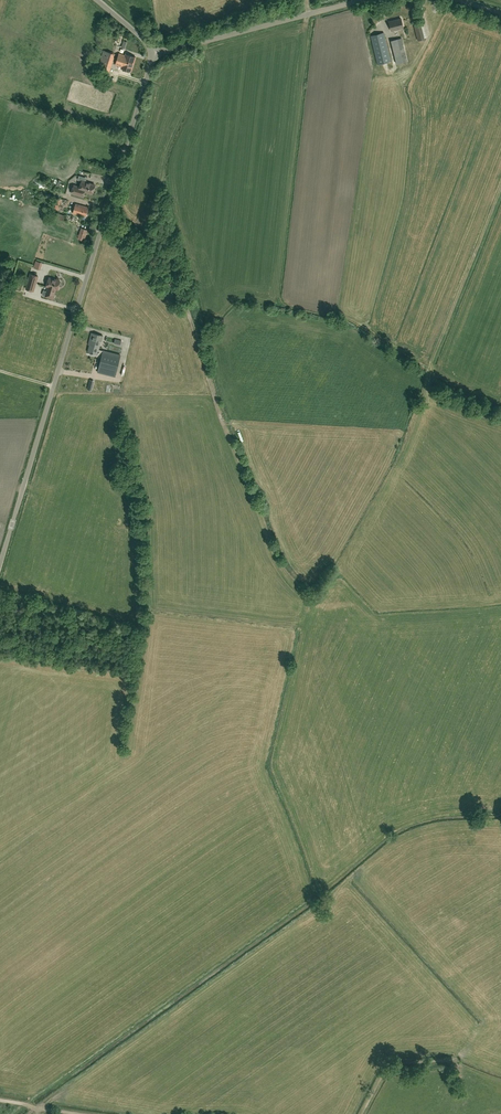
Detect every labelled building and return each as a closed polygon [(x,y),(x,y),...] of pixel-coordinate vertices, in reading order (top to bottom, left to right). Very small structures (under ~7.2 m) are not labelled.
[(391,30),(403,27),(401,18),(396,20),(389,22),(391,30)] [(418,40),(424,39),(420,23),(414,25),(418,40)] [(384,32),(371,35),(378,64),(391,61),(384,32)] [(396,64),(407,61),(401,38),(391,40),(396,64)] [(103,50),(100,60),(101,60),(99,67),(103,69),(100,76),(107,78),(115,54),(103,50)] [(119,54),(116,65),(122,66),(121,68),(131,71),(136,57),(127,54),(127,56),(125,55),(119,54)] [(82,181),(81,184),(80,187),(74,185),(72,193),(83,196),(85,191),(93,193),(95,185),(82,181)] [(66,211),(69,200),(58,197),(55,208),(66,211)] [(73,213),(86,216),(88,207),(76,203),(73,213)] [(84,240),(87,230),(81,228),(78,238),(84,240)] [(37,261),(35,268),(43,269),(44,262),(37,261)] [(34,290),(38,276),(31,273),(26,288),(34,290)] [(53,298),(56,289),(58,289),(59,286),(60,285),(61,282),(60,281),(60,280),(49,277),(47,286),(48,286),(47,291),(44,290),(42,294),(46,295),(45,296),(53,298)] [(90,343),(88,352),(96,354),(96,356),(101,357),(98,372),(115,377),(120,355),(103,350),(103,351),(98,349),(100,345),(101,341),(102,341),(103,336),(92,333),(89,342),(90,343)]
